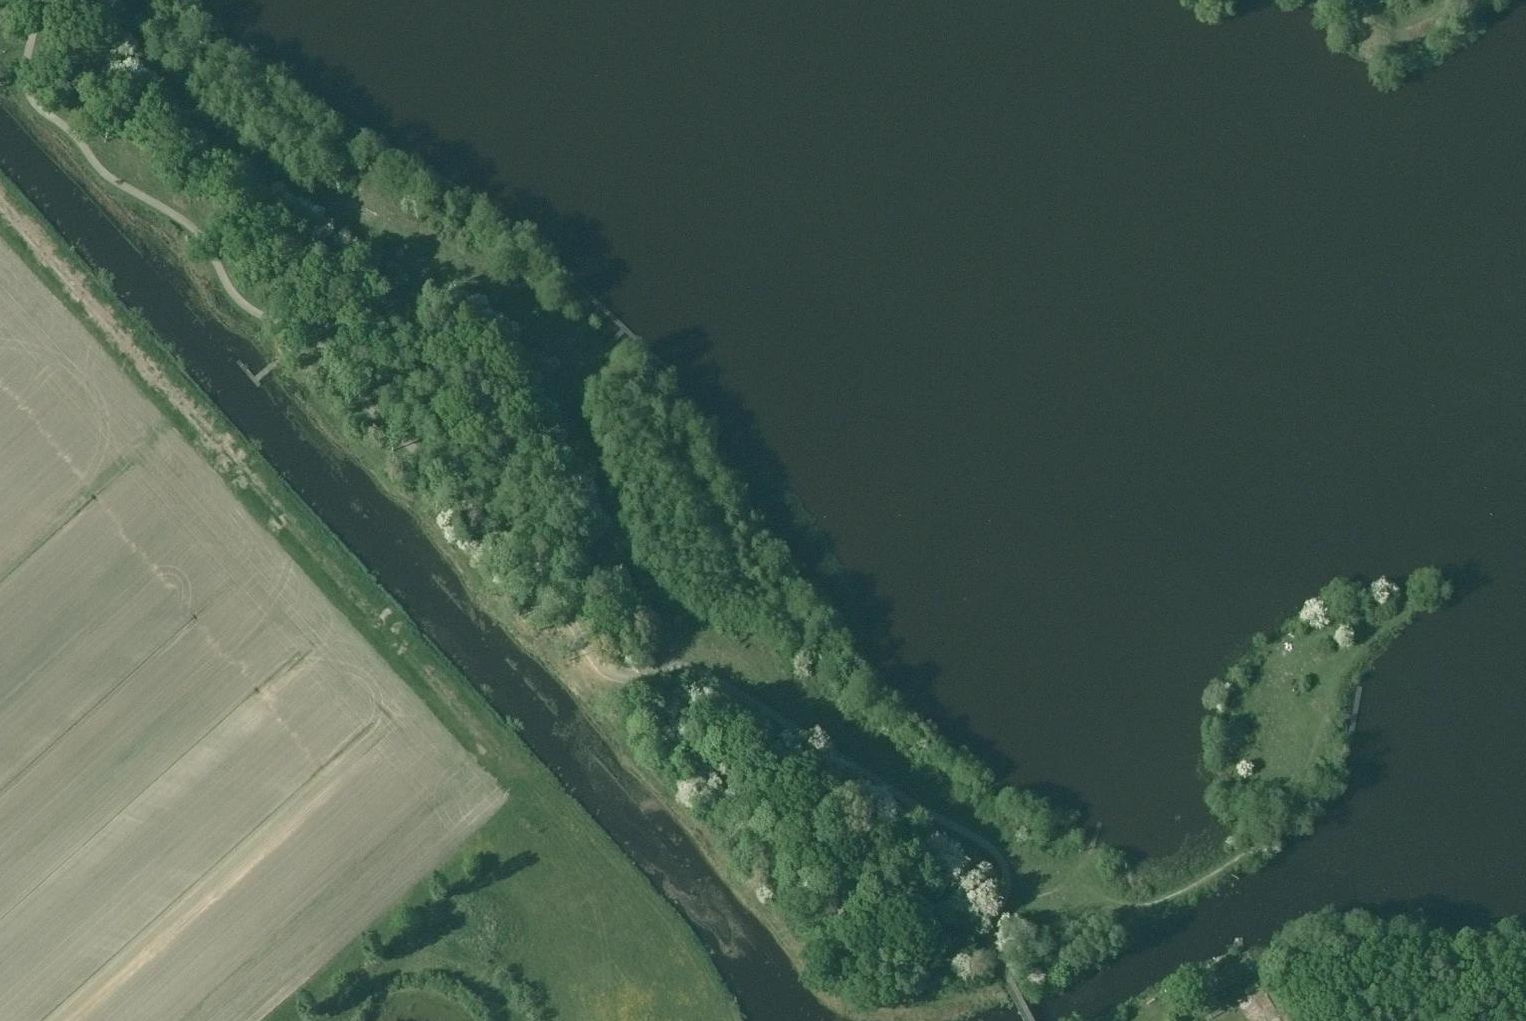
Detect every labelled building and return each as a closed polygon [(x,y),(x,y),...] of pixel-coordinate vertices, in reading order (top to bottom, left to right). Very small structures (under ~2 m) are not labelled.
[(1266,1020),(1282,1020),(1259,985),(1247,993),(1266,1020)]
